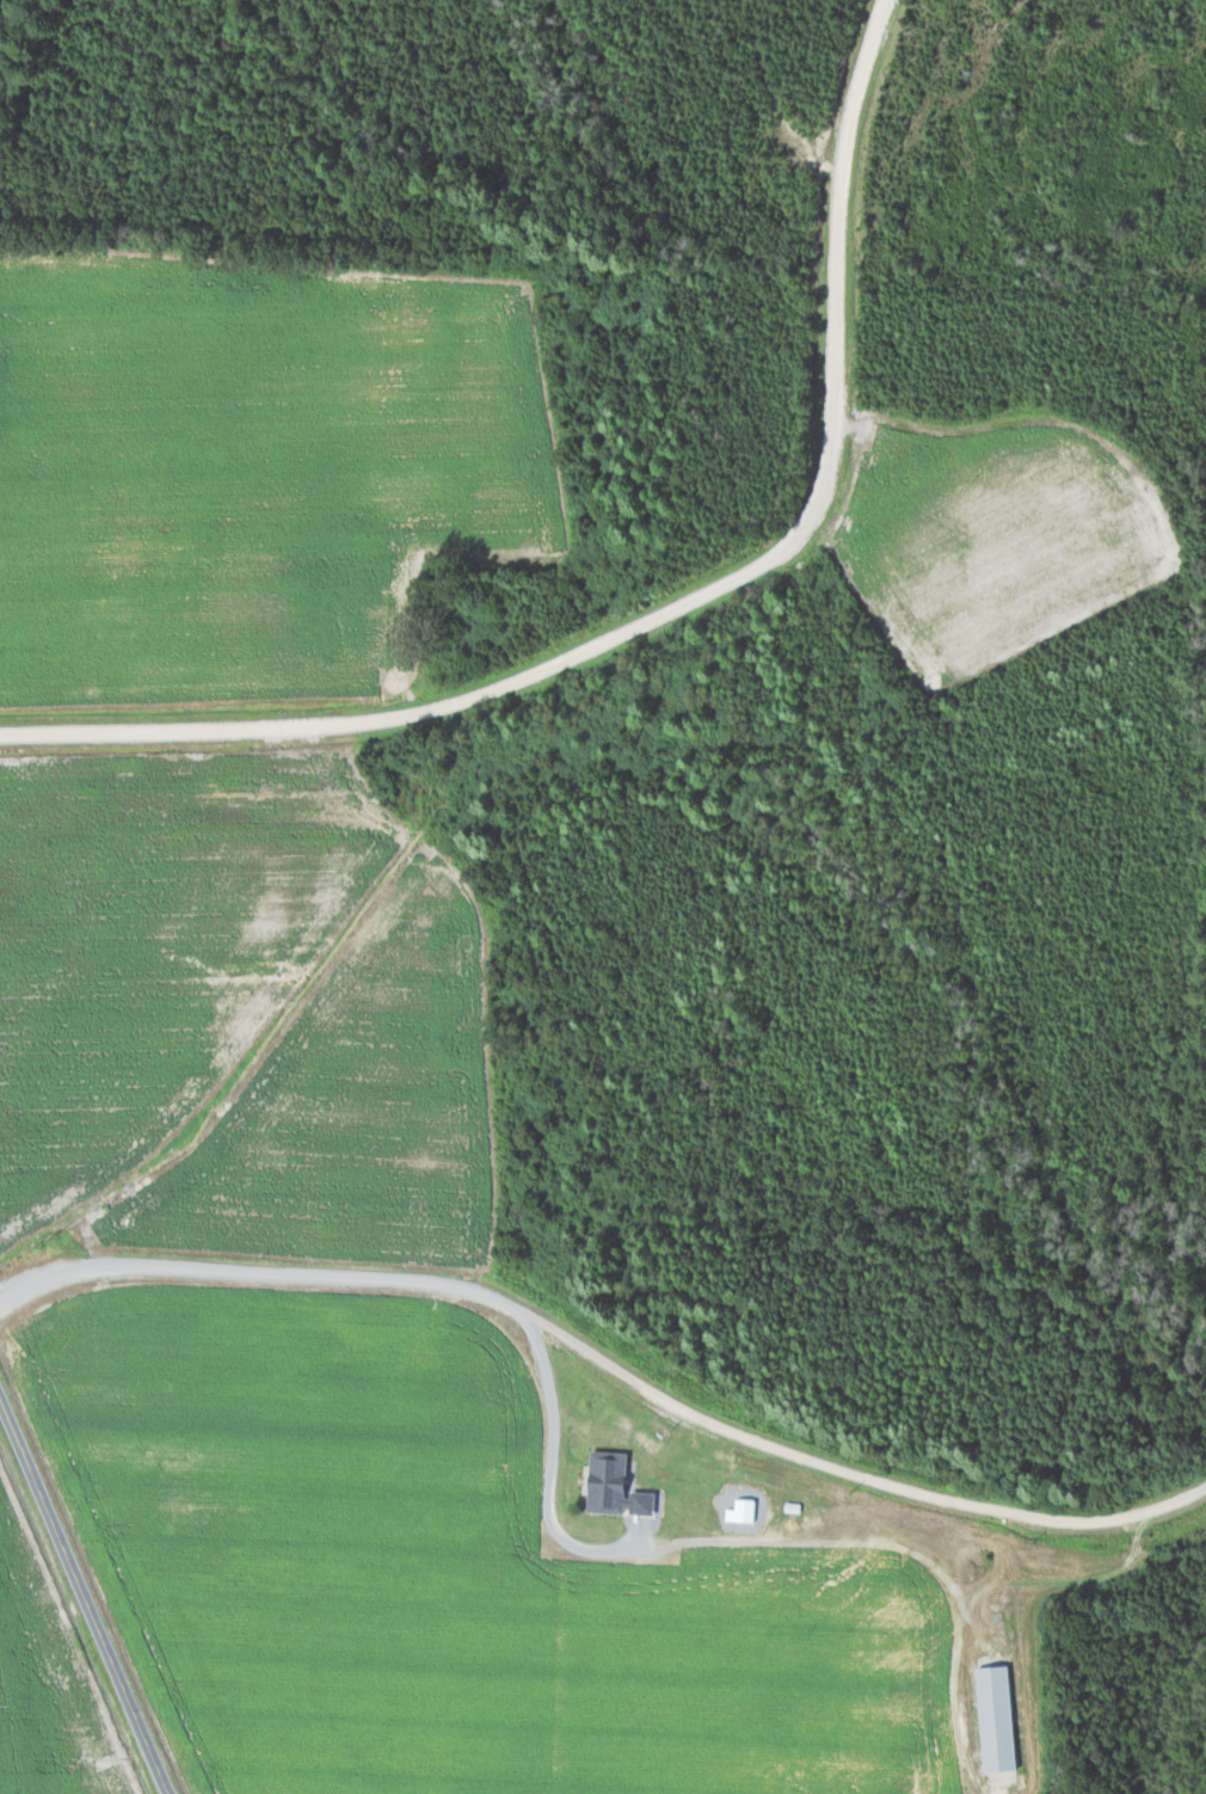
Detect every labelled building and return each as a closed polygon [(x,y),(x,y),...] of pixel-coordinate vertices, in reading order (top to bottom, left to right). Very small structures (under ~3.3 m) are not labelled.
[(625,1453),(588,1451),(585,1512),(624,1514),(650,1515),(652,1492),(623,1491),(625,1453)] [(1014,1771),(1008,1666),(975,1668),(981,1773),(1014,1771)]
